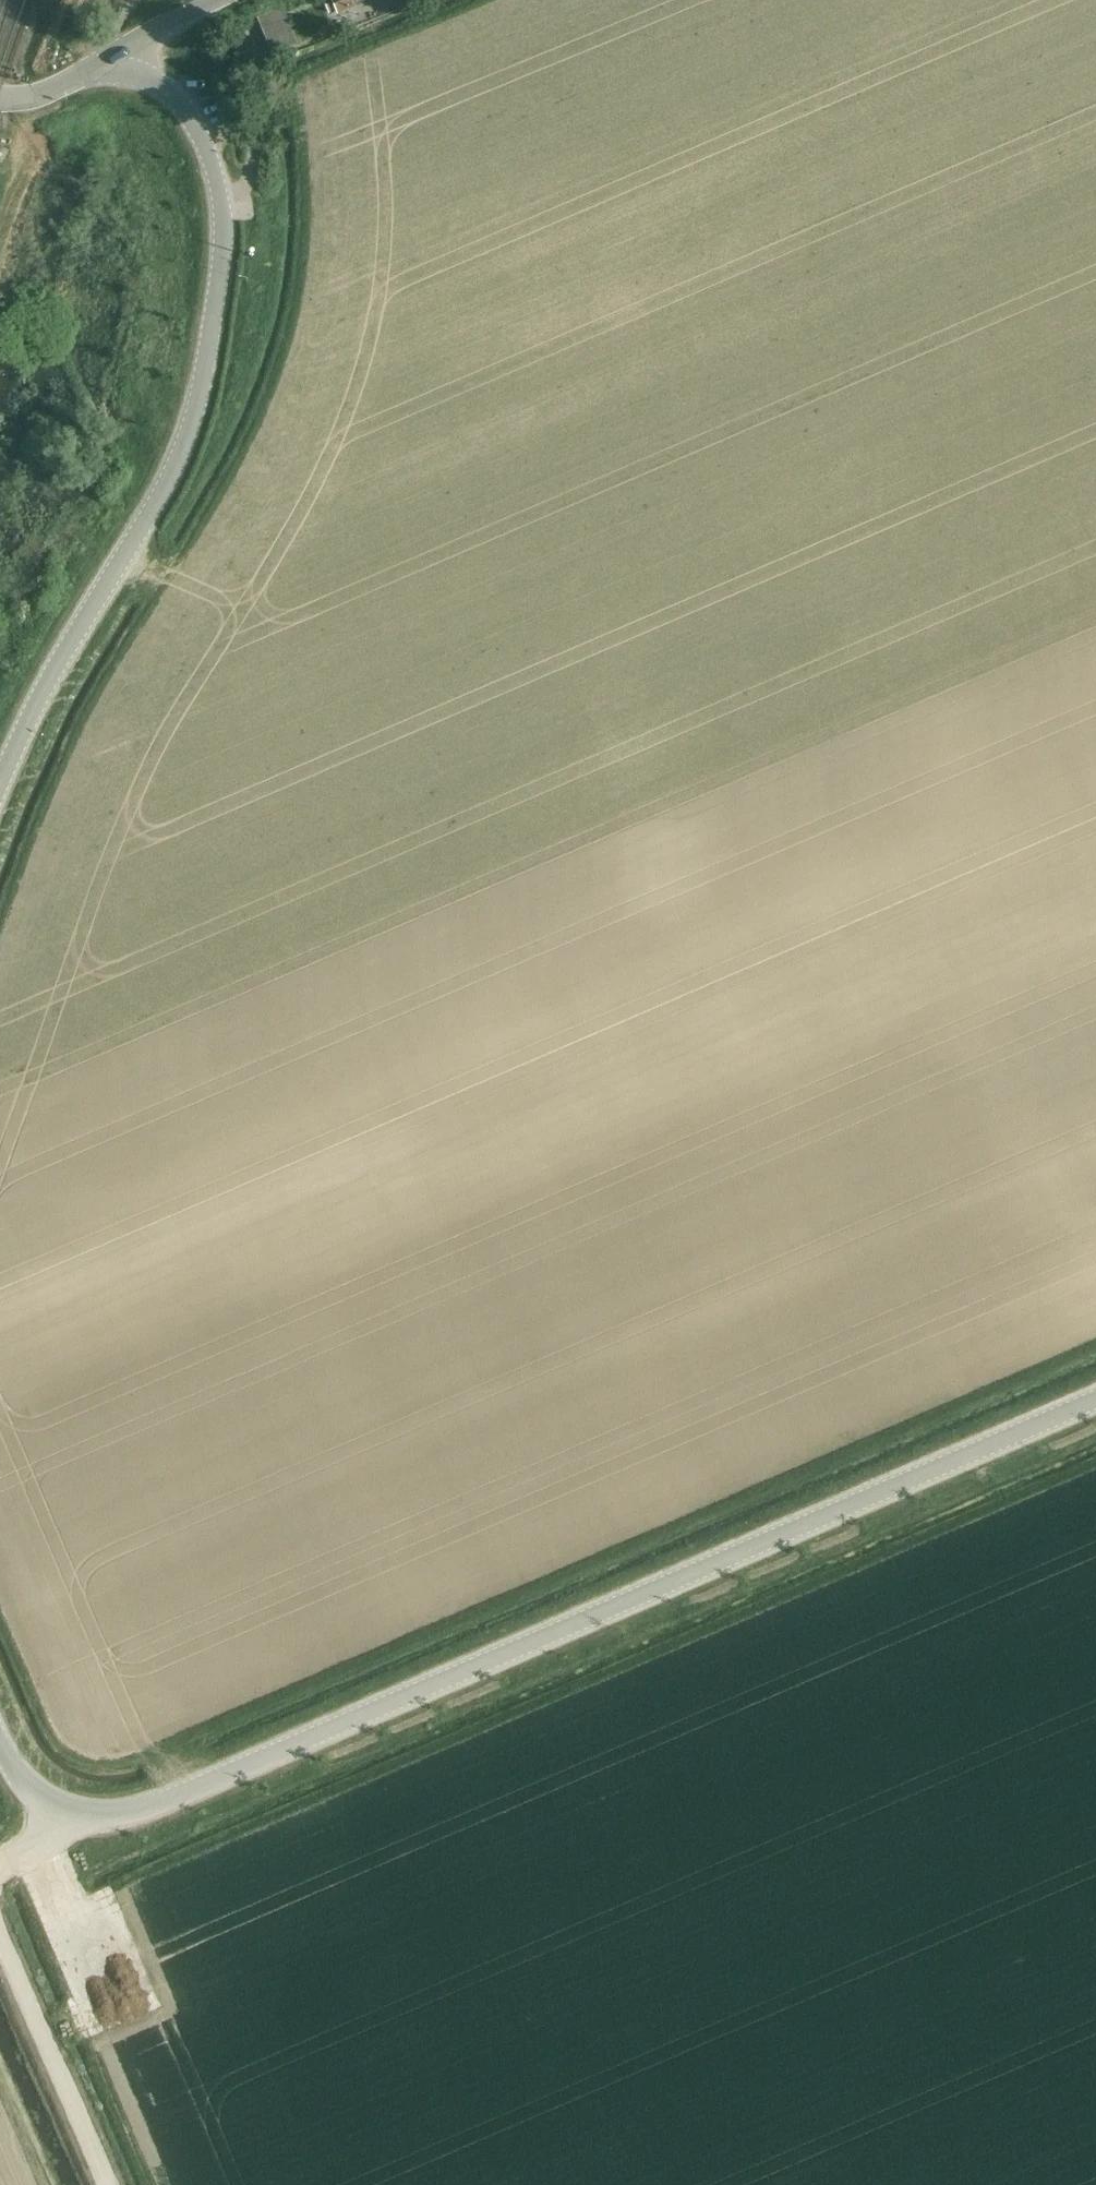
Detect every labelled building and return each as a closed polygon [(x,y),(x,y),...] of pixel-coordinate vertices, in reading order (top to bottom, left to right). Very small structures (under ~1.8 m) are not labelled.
[(328,15),(335,12),(336,15),(357,7),(356,5),(368,0),(323,0),(328,15)] [(256,17),(271,53),(297,43),(282,6),(256,17)]
